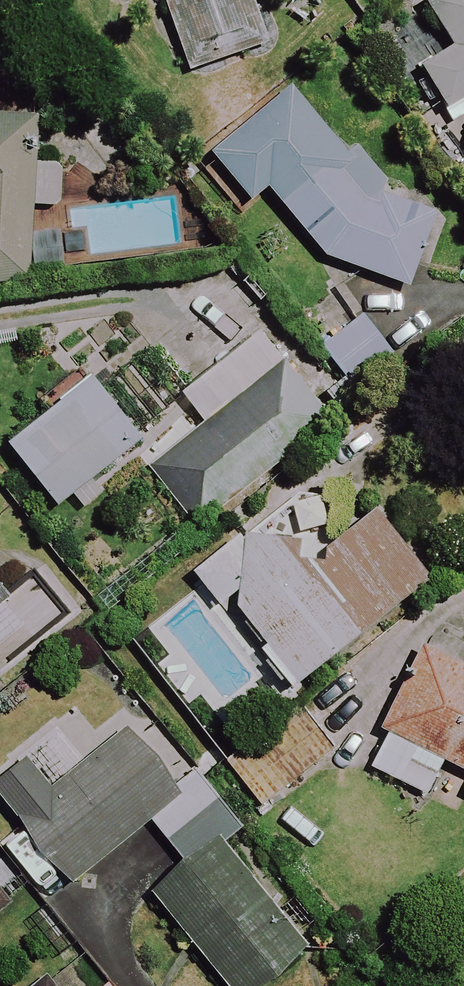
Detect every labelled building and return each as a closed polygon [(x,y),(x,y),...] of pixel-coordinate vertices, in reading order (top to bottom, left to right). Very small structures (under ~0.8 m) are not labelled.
[(250,0),(165,0),(190,77),(268,51),(250,0)] [(426,1),(458,51),(426,71),(451,110),(463,102),(463,0),(428,0),(426,1)] [(353,163),(294,88),(214,151),(254,201),(272,187),(326,254),(416,294),(451,216),(387,188),(353,163)] [(31,285),(36,120),(0,119),(0,284),(31,285)] [(394,348),(362,314),(323,351),(355,384),(394,348)] [(330,418),(288,362),(150,464),(191,520),(330,418)] [(142,440),(95,380),(11,444),(59,505),(142,440)] [(294,689),(433,576),(380,511),(305,572),(262,519),(196,573),(223,606),(232,599),(269,645),(262,650),(294,689)] [(0,590),(0,646),(28,624),(0,590)] [(370,761),(430,792),(446,759),(463,768),(463,666),(428,648),(370,761)] [(152,826),(186,869),(155,893),(228,985),(262,985),(309,949),(223,841),(241,827),(199,774),(181,788),(134,728),(70,778),(47,749),(0,786),(0,795),(58,868),(73,888),(152,826)] [(0,888),(0,912),(11,905),(0,888)] [(64,962),(33,985),(83,985),(64,962)]
